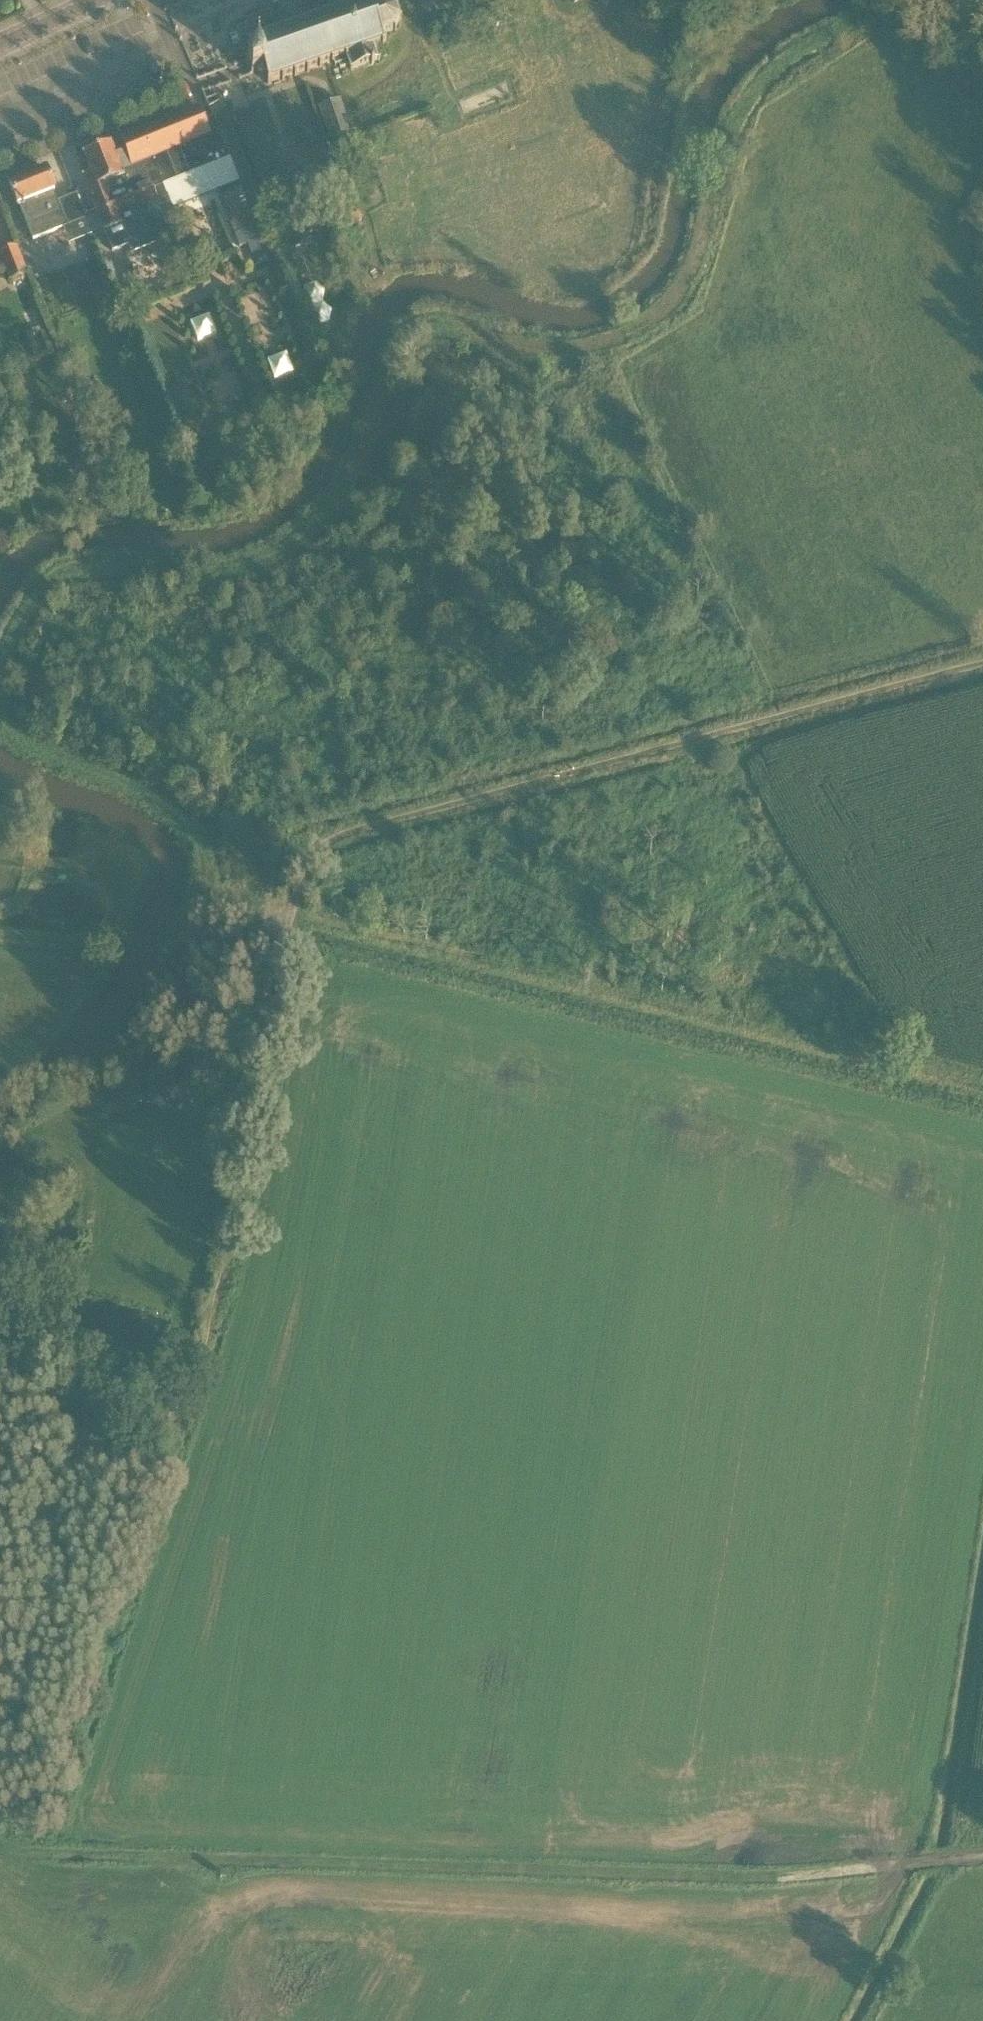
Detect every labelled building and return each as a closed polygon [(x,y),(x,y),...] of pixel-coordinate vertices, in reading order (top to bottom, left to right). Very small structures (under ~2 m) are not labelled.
[(387,0),(331,0),(327,2),(330,10),(317,15),(318,17),(316,18),(317,20),(253,42),(254,44),(251,45),(249,50),(251,56),(253,57),(246,60),(252,74),(255,73),(255,76),(257,78),(260,79),(262,77),(264,75),(267,86),(271,85),(270,82),(281,79),(282,81),(284,80),(283,78),(293,74),(294,77),(296,76),(295,74),(306,70),(307,72),(309,72),(308,69),(318,66),(319,68),(322,67),(321,64),(330,61),(331,64),(333,63),(334,66),(338,64),(339,68),(348,65),(349,70),(370,63),(371,65),(375,64),(374,62),(379,60),(374,47),(383,44),(380,36),(392,32),(395,34),(396,32),(395,30),(398,23),(400,23),(400,20),(398,20),(395,13),(397,10),(396,8),(394,10),(385,5),(387,1),(387,0)] [(351,133),(340,100),(318,107),(329,141),(351,133)] [(257,227),(220,136),(213,118),(204,121),(200,109),(121,140),(118,132),(106,136),(110,145),(83,156),(90,173),(82,176),(112,252),(129,245),(131,251),(152,242),(143,219),(137,221),(133,210),(157,200),(153,191),(163,187),(172,209),(217,191),(234,236),(257,227)] [(9,185),(17,204),(18,206),(19,206),(33,240),(86,220),(76,195),(57,203),(46,170),(9,185)] [(9,282),(10,281),(12,286),(29,280),(16,247),(0,254),(0,258),(9,282)] [(340,307),(330,307),(331,287),(310,286),(309,304),(317,305),(316,324),(339,325),(340,307)] [(209,312),(188,318),(195,339),(216,333),(209,312)] [(265,359),(273,380),(292,373),(284,352),(265,359)] [(7,417),(0,418),(0,439),(11,436),(7,417)]
